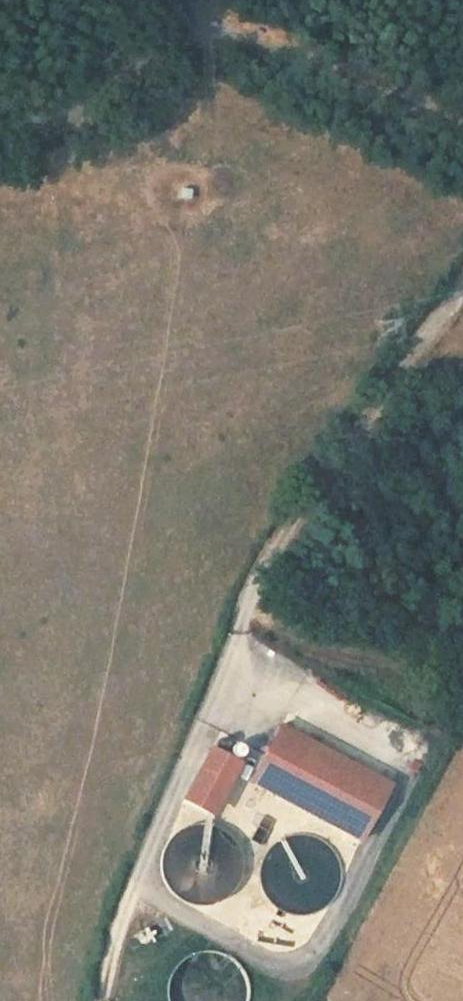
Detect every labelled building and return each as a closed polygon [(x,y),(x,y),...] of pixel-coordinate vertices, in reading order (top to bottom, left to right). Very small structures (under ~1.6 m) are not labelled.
[(386,778),(278,724),(249,781),(357,835),(386,778)] [(234,765),(210,751),(186,795),(210,808),(234,765)] [(184,1000),(241,1000),(248,985),(200,964),(184,1000)]
